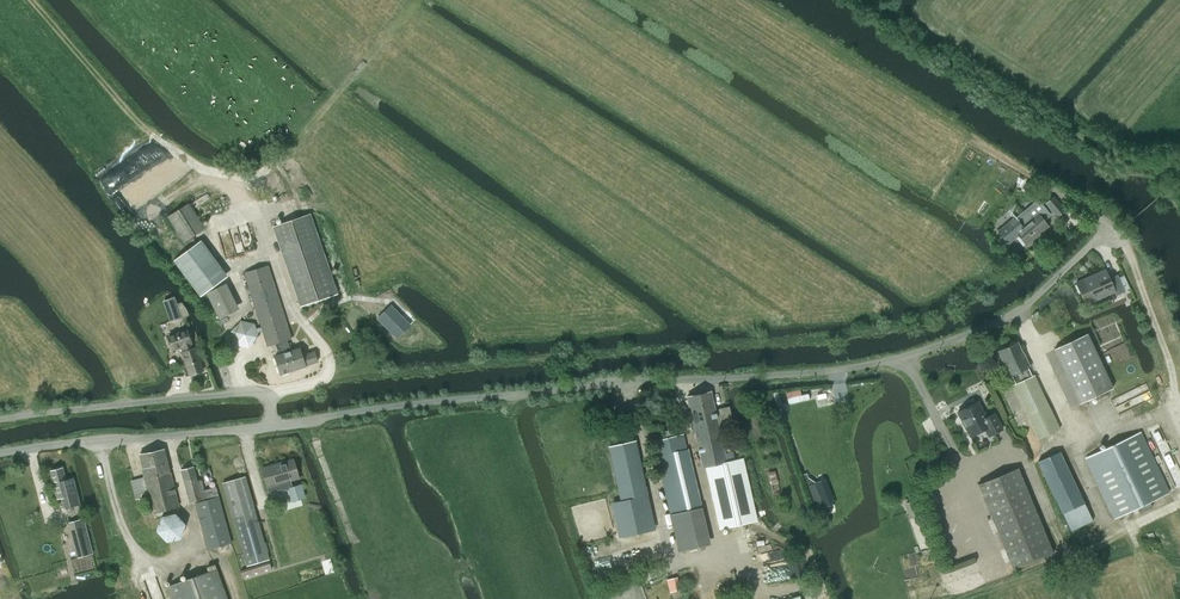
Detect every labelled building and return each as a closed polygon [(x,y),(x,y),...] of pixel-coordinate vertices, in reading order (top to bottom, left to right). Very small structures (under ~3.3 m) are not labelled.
[(1054,197),(1046,204),(1056,217),(1064,210),(1054,197)] [(1001,236),(997,240),(1002,246),(1007,243),(1008,244),(1018,235),(1026,245),(1048,227),(1048,226),(1043,221),(1044,220),(1050,215),(1038,200),(1016,218),(1015,217),(997,231),(1002,236),(1001,236)] [(189,203),(168,216),(184,242),(205,228),(189,203)] [(311,214),(274,226),(273,226),(301,306),(338,293),(311,214)] [(201,240),(173,260),(187,278),(214,258),(201,240)] [(244,273),(261,327),(256,328),(255,323),(240,320),(231,331),(235,345),(249,348),(259,337),(258,333),(263,332),(267,346),(271,344),(273,351),(278,349),(279,354),(275,355),(281,374),(305,366),(305,365),(317,361),(314,351),(302,355),(300,347),(291,350),(287,339),(292,338),(269,265),(244,273)] [(1105,269),(1096,273),(1097,275),(1093,277),(1092,275),(1076,281),(1087,304),(1114,292),(1116,295),(1125,291),(1117,274),(1109,278),(1105,269)] [(226,283),(207,293),(220,318),(239,308),(226,283)] [(177,305),(167,309),(171,321),(182,317),(177,305)] [(376,319),(396,339),(411,325),(391,305),(376,319)] [(172,349),(182,346),(184,351),(182,351),(190,375),(203,370),(195,347),(192,348),(190,343),(192,343),(187,330),(168,336),(172,349)] [(1112,388),(1087,333),(1054,349),(1080,403),(1112,388)] [(1059,429),(1035,376),(1034,375),(1033,376),(1017,343),(999,351),(1010,375),(1011,375),(1016,384),(1014,385),(1038,439),(1059,429)] [(712,391),(687,396),(703,467),(706,466),(721,528),(758,520),(743,458),(735,460),(733,451),(726,453),(719,423),(732,420),(729,407),(729,406),(716,409),(712,391)] [(986,418),(978,401),(957,412),(970,436),(985,429),(989,436),(1003,429),(995,413),(986,418)] [(1140,432),(1085,458),(1114,518),(1169,492),(1140,432)] [(637,440),(608,447),(618,490),(619,492),(621,500),(649,494),(647,486),(637,440)] [(154,512),(178,506),(164,448),(139,454),(142,467),(144,477),(131,480),(136,499),(141,497),(140,494),(149,492),(154,512)] [(685,449),(657,456),(671,514),(700,508),(685,449)] [(1060,451),(1038,462),(1062,513),(1063,514),(1085,503),(1060,451)] [(262,467),(267,486),(266,486),(268,493),(283,489),(286,490),(287,490),(291,501),(305,497),(301,484),(292,486),(291,480),(299,478),(294,458),(262,467)] [(206,498),(206,500),(195,503),(208,549),(231,543),(218,496),(215,486),(204,489),(202,480),(198,481),(193,466),(181,470),(190,502),(206,498)] [(63,467),(50,471),(57,498),(63,497),(65,507),(67,506),(80,503),(73,479),(67,481),(63,467)] [(834,474),(837,484),(849,480),(845,467),(839,469),(840,472),(834,474)] [(978,484),(1013,569),(1053,553),(1018,468),(978,484)] [(245,476),(223,483),(248,566),(270,560),(245,476)] [(815,482),(808,485),(816,506),(823,504),(821,499),(815,482)] [(839,507),(837,502),(843,500),(841,493),(834,495),(821,499),(823,504),(826,512),(839,507)] [(161,516),(156,531),(167,542),(181,538),(186,524),(175,513),(161,516)] [(84,518),(69,522),(78,557),(93,553),(84,518)] [(172,598),(228,598),(217,569),(167,586),(172,598)]
